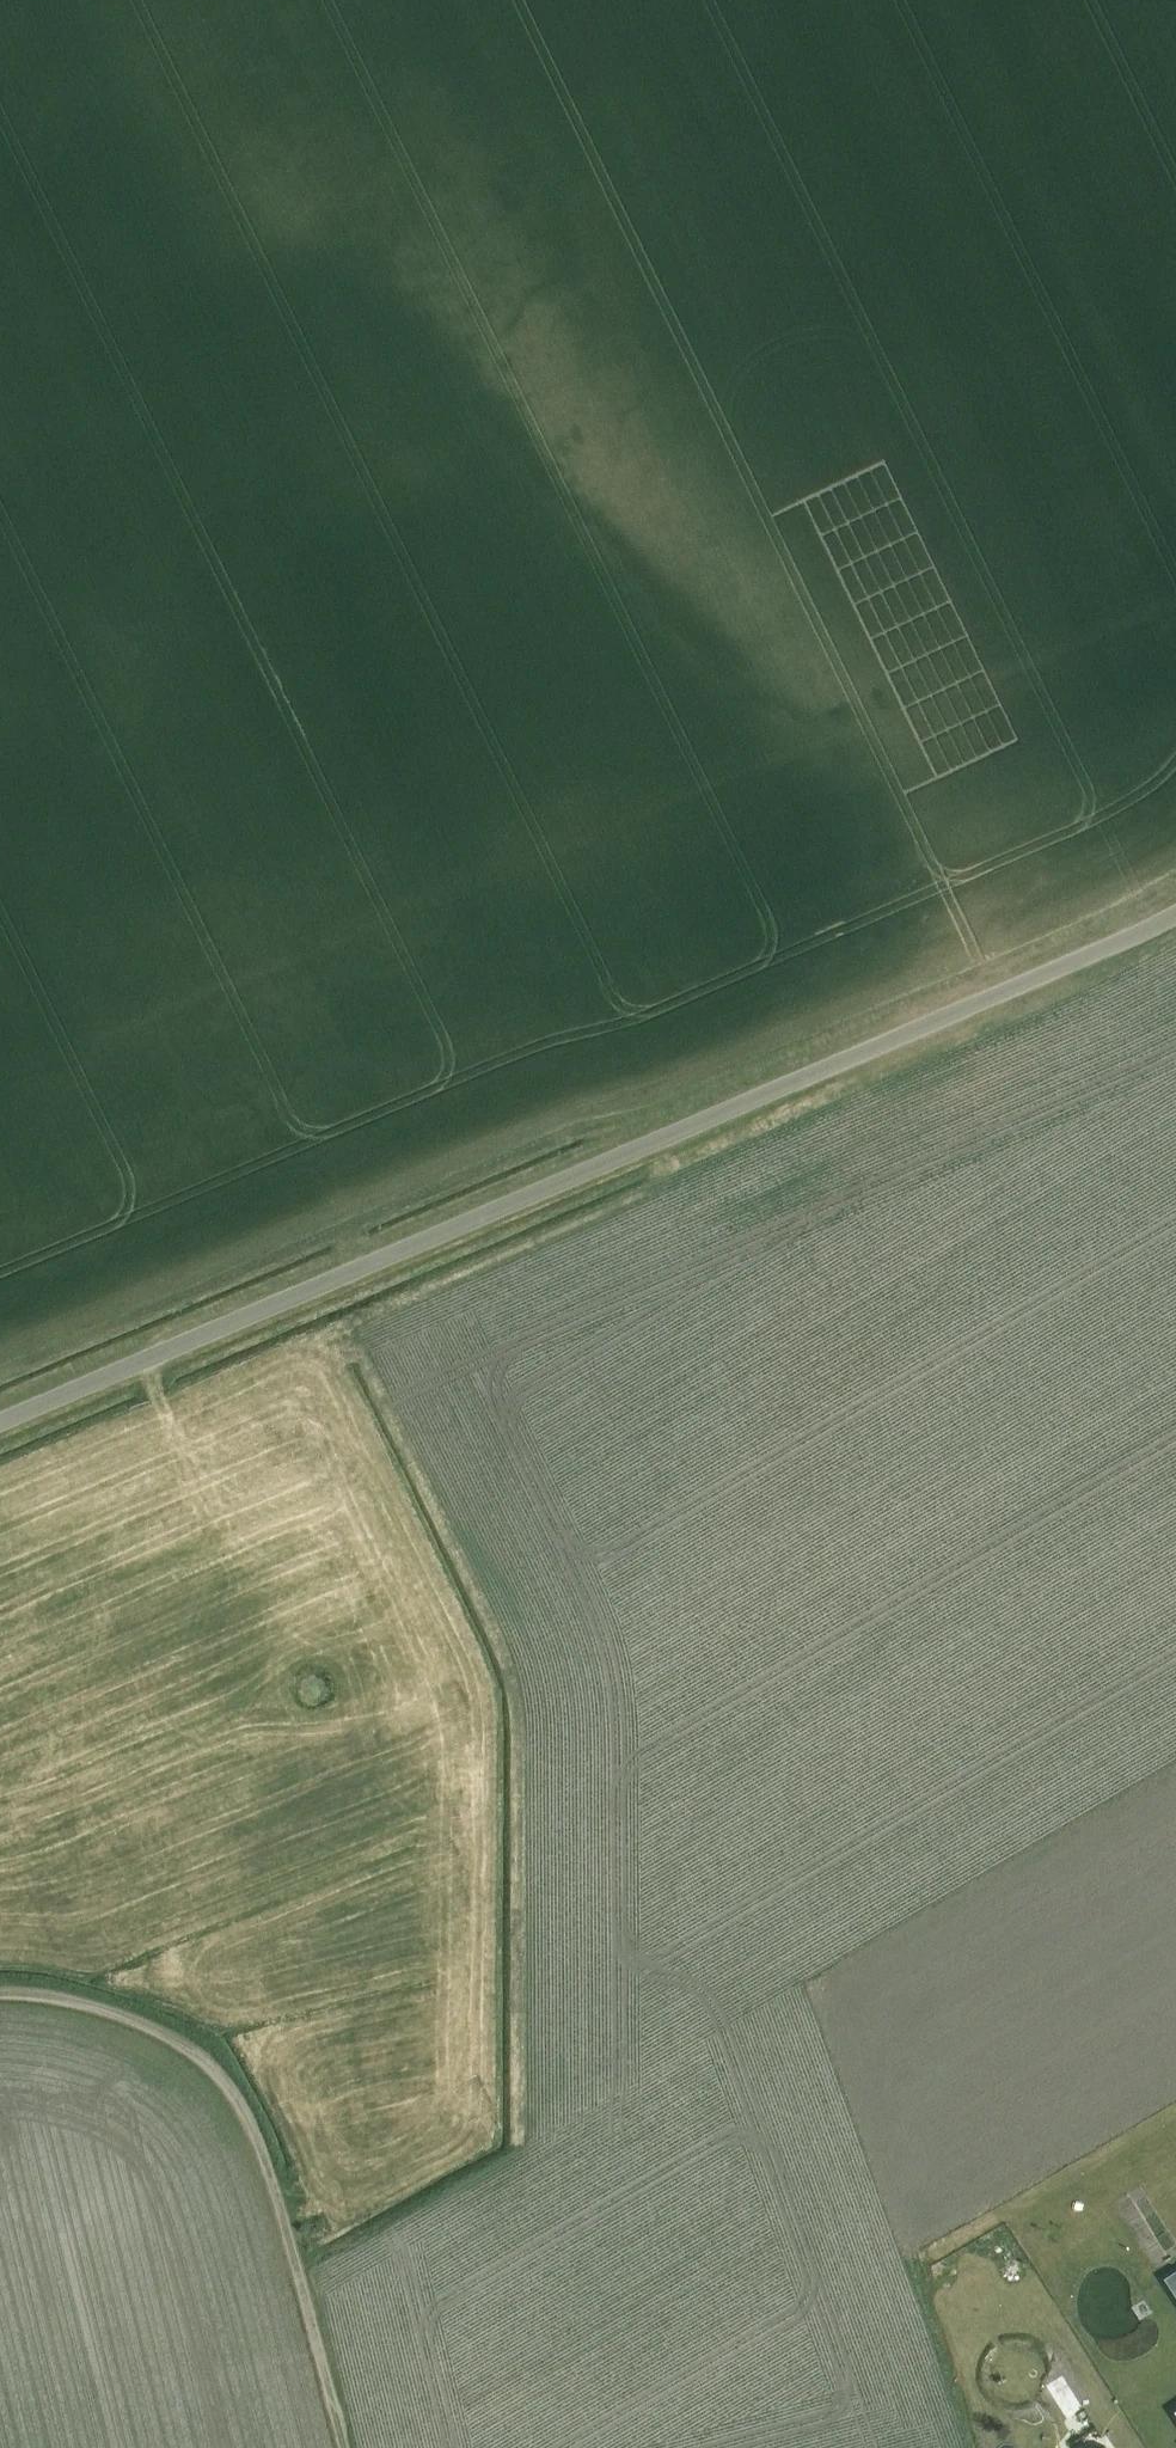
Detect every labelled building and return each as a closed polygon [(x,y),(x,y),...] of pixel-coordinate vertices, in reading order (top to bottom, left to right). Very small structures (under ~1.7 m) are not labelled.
[(1095,2183),(1113,2242),(1161,2227),(1143,2168),(1095,2183)] [(1164,2279),(1175,2297),(1175,2272),(1164,2279)] [(1115,2437),(1094,2446),(1094,2447),(1121,2447),(1115,2437)]
